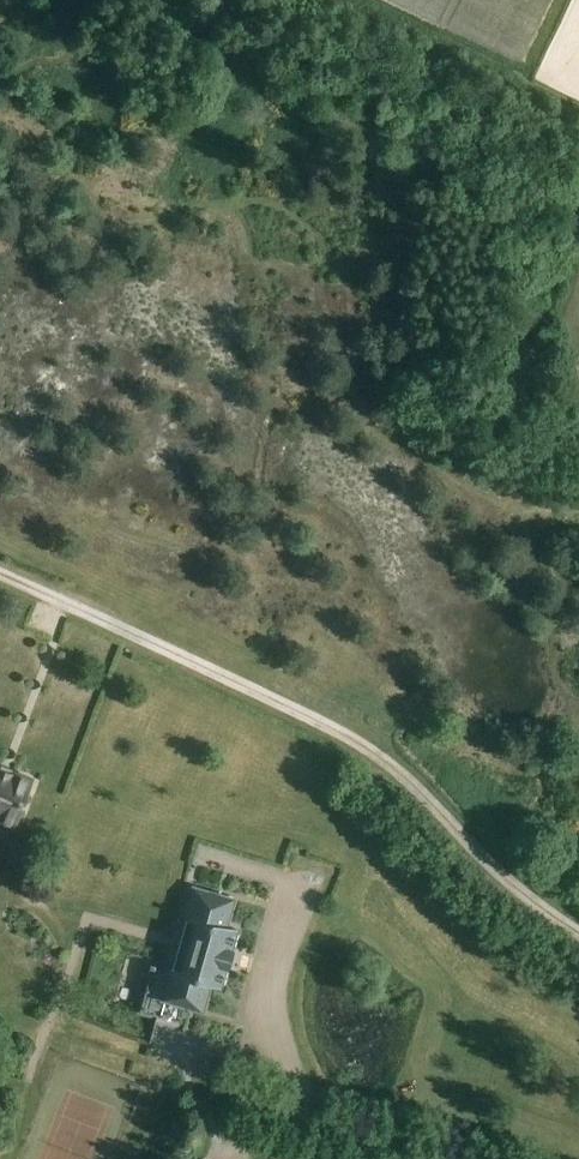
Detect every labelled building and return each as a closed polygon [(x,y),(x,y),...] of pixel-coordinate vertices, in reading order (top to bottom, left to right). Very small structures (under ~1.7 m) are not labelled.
[(17,820),(31,783),(12,776),(13,774),(0,769),(0,814),(17,820)] [(223,985),(239,925),(228,922),(236,895),(193,883),(184,916),(194,918),(181,967),(170,965),(161,998),(204,1010),(212,982),(223,985)] [(145,1037),(149,1025),(125,1017),(121,1030),(145,1037)]
